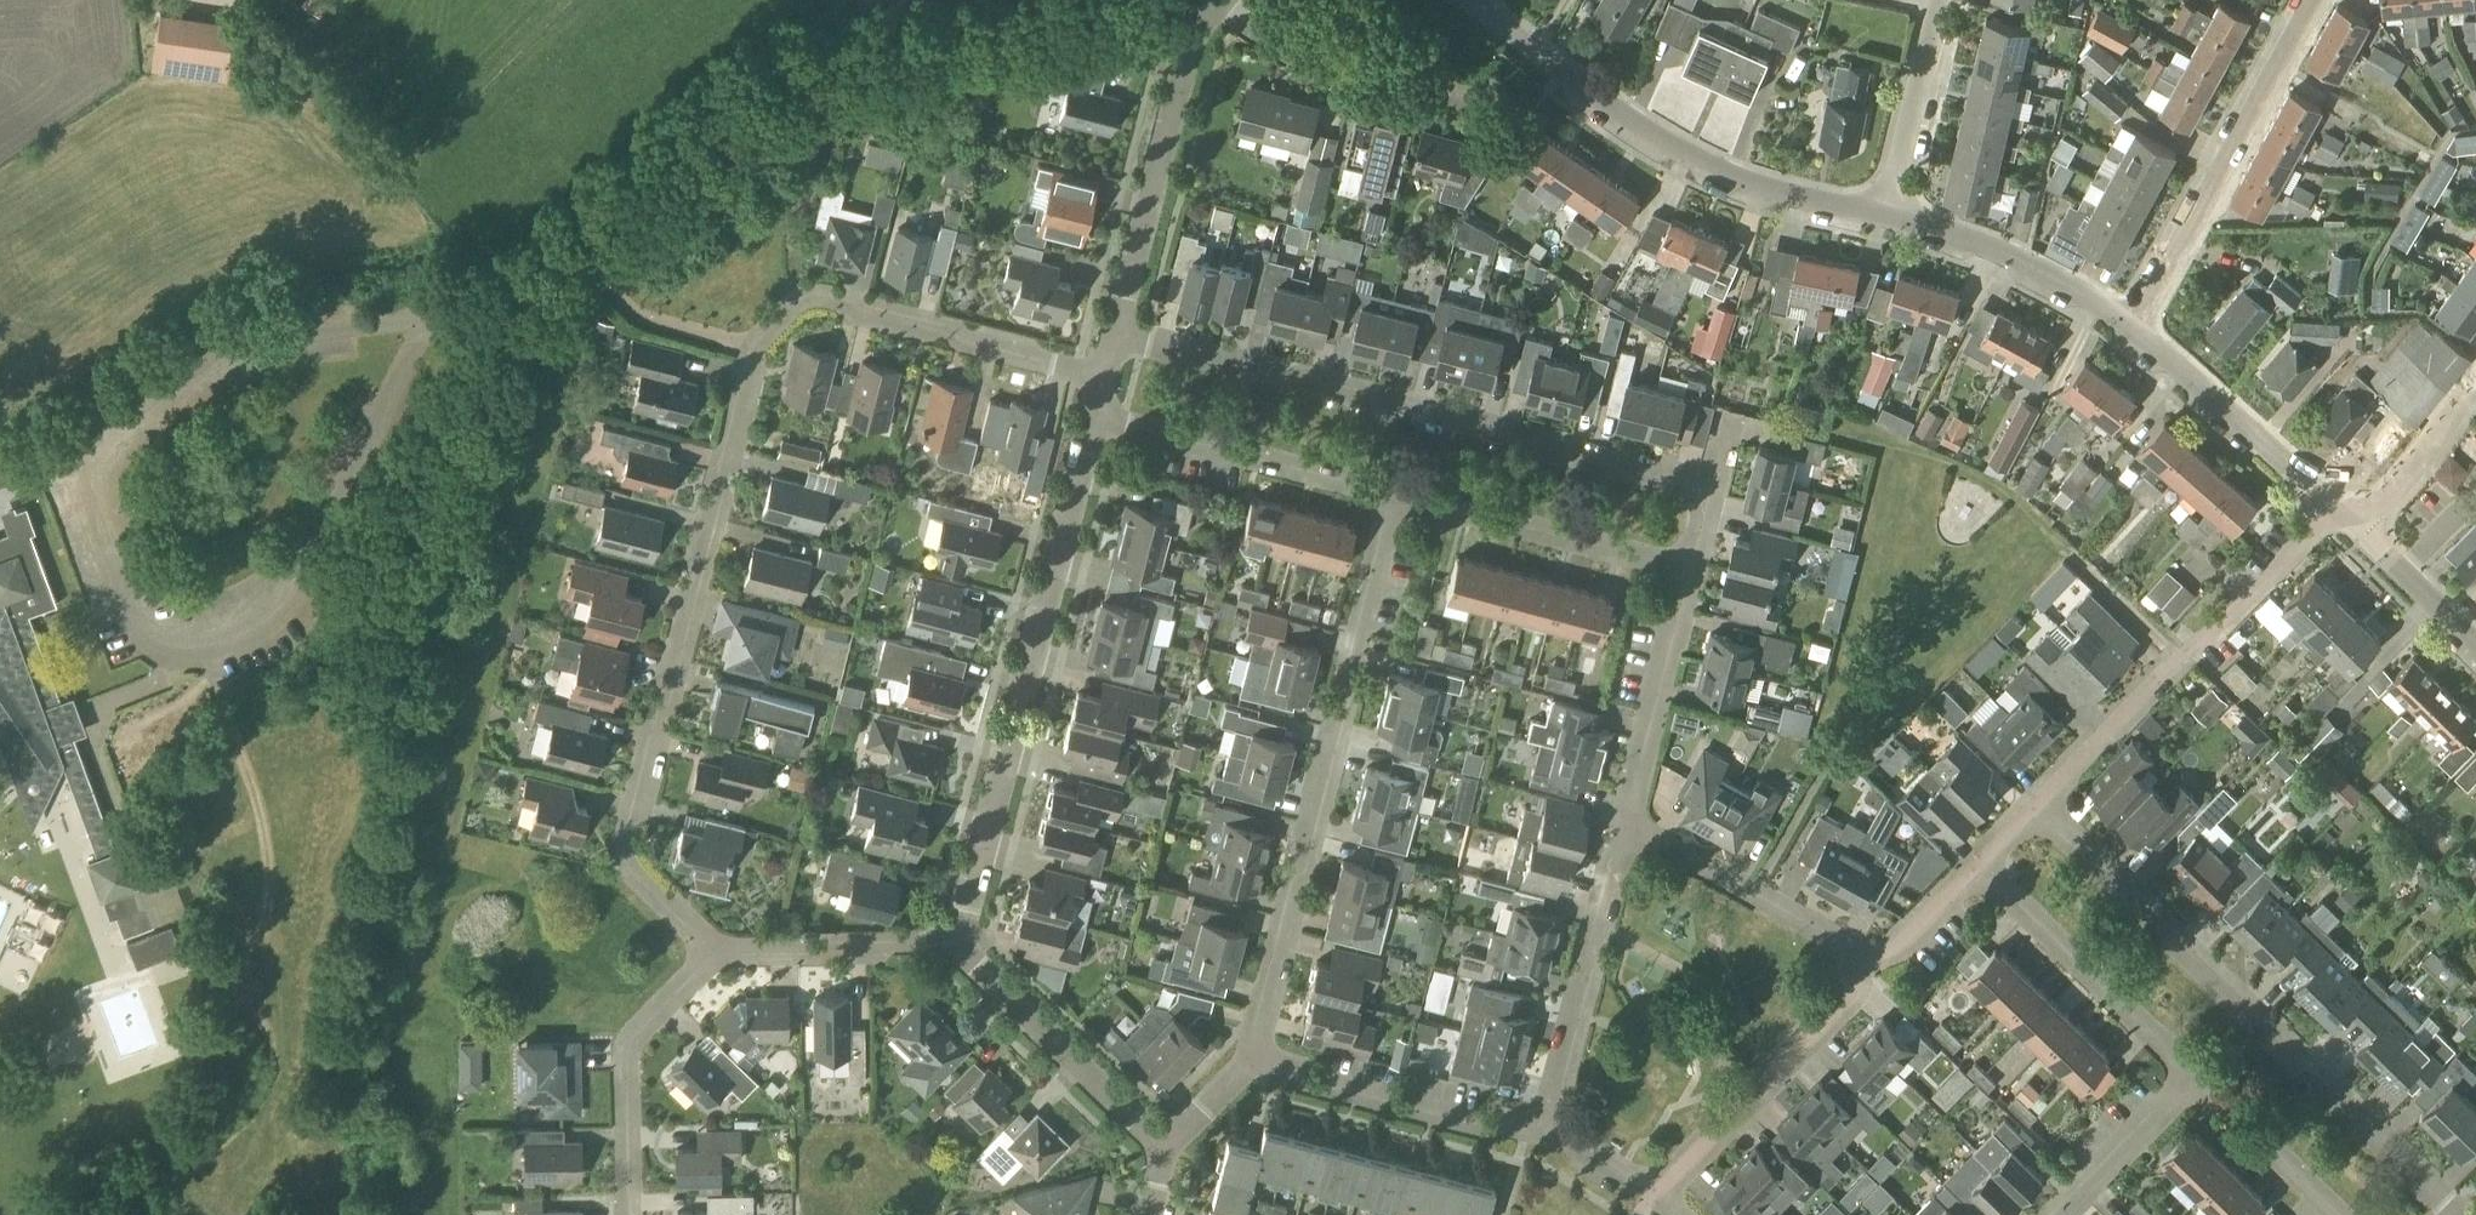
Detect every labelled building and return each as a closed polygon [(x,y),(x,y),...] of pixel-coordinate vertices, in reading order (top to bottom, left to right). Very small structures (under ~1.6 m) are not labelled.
[(334,0),(305,0),(302,4),(322,18),(334,0)] [(858,16),(923,1),(923,0),(855,0),(858,16)] [(1593,13),(1626,34),(1646,0),(1600,0),(1593,13)] [(1719,82),(1746,26),(1728,17),(1704,15),(1670,0),(1655,34),(1689,49),(1682,65),(1719,82)] [(2068,12),(2081,15),(2085,0),(2071,0),(2068,12)] [(2415,8),(2414,0),(2383,0),(2384,12),(2415,8)] [(2445,5),(2444,0),(2414,0),(2415,8),(2416,24),(2418,44),(2431,43),(2428,7),(2445,5)] [(2194,23),(2205,29),(2234,45),(2249,18),(2220,2),(2212,15),(2197,7),(2196,9),(2184,3),(2178,14),(2194,23)] [(2323,32),(2353,49),(2367,22),(2338,5),(2323,32)] [(2123,52),(2137,27),(2101,7),(2086,32),(2123,52)] [(1746,26),(1719,82),(1751,97),(1769,58),(1766,56),(1771,44),(1790,53),(1800,28),(1759,10),(1750,28),(1746,26)] [(230,80),(239,22),(160,11),(150,69),(230,80)] [(2188,34),(2194,23),(2178,14),(2172,25),(2188,34)] [(2028,24),(2027,26),(1987,17),(1980,47),(2024,57),(2024,55),(2028,39),(2042,42),(2045,28),(2028,24)] [(2475,39),(2475,19),(2463,20),(2465,40),(2475,39)] [(2405,45),(2418,44),(2416,24),(2403,25),(2405,45)] [(2220,71),(2234,45),(2205,29),(2190,55),(2220,71)] [(2338,75),(2353,49),(2323,32),(2308,59),(2338,75)] [(2105,82),(2122,62),(2095,39),(2078,59),(2105,82)] [(2385,66),(2392,55),(2374,45),(2368,57),(2385,66)] [(2038,58),(2024,55),(2024,57),(1980,47),(1973,76),(2017,87),(2017,84),(2021,68),(2052,75),(2055,64),(2038,60),(2038,58)] [(1109,133),(1118,98),(1100,93),(1105,72),(1099,53),(1062,65),(1069,85),(1059,120),(1109,133)] [(2205,98),(2220,71),(2190,55),(2184,66),(2171,59),(2169,63),(2155,56),(2149,67),(2163,75),(2176,82),(2205,98)] [(2385,66),(2368,57),(2362,68),(2379,78),(2385,66)] [(1826,120),(1822,140),(1838,143),(1841,147),(1848,148),(1852,145),(1854,146),(1857,127),(1860,127),(1864,107),(1864,106),(1868,90),(1867,90),(1871,69),(1850,65),(1837,63),(1833,83),(1830,100),(1828,100),(1823,120),(1826,120)] [(2205,98),(2176,82),(2163,75),(2149,67),(2143,78),(2156,85),(2156,87),(2169,94),(2161,109),(2191,125),(2205,98)] [(2032,87),(2017,84),(2017,87),(1973,76),(1966,106),(2010,116),(2011,113),(2014,97),(2029,100),(2032,87)] [(2116,121),(2129,104),(2128,104),(2129,103),(2108,86),(2096,76),(2082,92),(2116,121)] [(1308,148),(1318,107),(1272,95),(1273,92),(1251,87),(1239,131),(1308,148)] [(2277,117),(2306,134),(2321,107),(2292,90),(2277,117)] [(2025,116),(2011,113),(2010,116),(1966,106),(1959,135),(2003,145),(2004,142),(2007,126),(2021,130),(2025,116)] [(2292,160),(2306,134),(2277,117),(2262,144),(2292,160)] [(1399,184),(1405,160),(1391,157),(1399,125),(1378,119),(1376,127),(1357,122),(1346,164),(1365,169),(1361,186),(1382,191),(1385,180),(1399,184)] [(1543,176),(1563,147),(1537,130),(1518,159),(1543,176)] [(1466,204),(1475,189),(1488,168),(1467,163),(1472,144),(1424,131),(1414,170),(1446,178),(1440,198),(1466,204)] [(2338,152),(2345,141),(2327,131),(2321,143),(2338,152)] [(2121,159),(2160,180),(2175,153),(2136,132),(2126,149),(2113,142),(2106,154),(2120,161),(2121,159)] [(2455,136),(2455,137),(2447,150),(2454,154),(2475,151),(2475,133),(2455,136)] [(2018,145),(2004,142),(2003,145),(1959,135),(1952,164),(1996,174),(1997,171),(2001,155),(2015,159),(2018,145)] [(2371,144),(2361,139),(2357,147),(2367,152),(2371,144)] [(903,149),(869,141),(864,160),(898,169),(903,149)] [(2338,152),(2321,143),(2315,154),(2332,164),(2338,152)] [(2277,186),(2292,160),(2262,144),(2248,170),(2277,186)] [(1568,193),(1588,164),(1563,147),(1543,176),(1568,193)] [(2424,170),(2431,157),(2420,152),(2414,164),(2424,170)] [(1322,211),(1334,163),(1308,157),(1296,205),(1298,205),(1294,220),(1316,226),(1320,211),(1322,211)] [(2446,185),(2457,166),(2442,157),(2431,176),(2446,185)] [(2146,206),(2160,180),(2121,159),(2120,161),(2112,176),(2098,168),(2092,180),(2106,188),(2107,185),(2146,206)] [(1593,210),(1613,181),(1588,164),(1568,193),(1593,210)] [(2011,175),(1997,171),(1996,174),(1952,164),(1945,194),(1989,204),(1994,185),(2008,188),(2011,175)] [(1047,192),(1043,207),(1037,206),(1032,221),(1024,219),(1019,220),(1015,223),(1013,227),(1013,231),(1016,236),(1021,238),(1044,245),(1047,234),(1080,242),(1086,219),(1087,220),(1091,204),(1068,198),(1073,175),(1039,166),(1034,184),(1049,188),(1047,193),(1047,192)] [(2262,213),(2277,186),(2248,170),(2233,197),(2262,213)] [(2431,176),(2419,195),(2429,201),(2435,204),(2442,193),(2452,195),(2455,187),(2446,185),(2431,176)] [(1613,181),(1593,210),(1619,227),(1638,199),(1613,181)] [(815,224),(826,227),(818,257),(848,265),(850,259),(864,263),(874,224),(837,215),(844,192),(840,186),(828,183),(824,187),(815,224)] [(1512,199),(1523,206),(1534,190),(1523,183),(1512,199)] [(2309,205),(2316,194),(2298,184),(2292,196),(2309,205)] [(2033,219),(2040,189),(2022,185),(2015,215),(2033,219)] [(2132,233),(2146,206),(2107,185),(2106,188),(2098,202),(2084,195),(2077,207),(2091,214),(2093,212),(2132,233)] [(1523,206),(1534,214),(1545,197),(1534,190),(1523,206)] [(2309,205),(2292,196),(2285,207),(2303,217),(2309,205)] [(2418,232),(2429,213),(2414,204),(2403,223),(2418,232)] [(948,206),(944,224),(941,224),(938,239),(930,237),(931,236),(898,228),(886,275),(919,283),(924,264),(932,266),(936,250),(950,253),(957,228),(962,210),(948,206)] [(1381,239),(1388,211),(1368,206),(1362,235),(1381,239)] [(2118,260),(2132,233),(2093,212),(2091,214),(2083,230),(2063,218),(2049,244),(2083,262),(2092,246),(2118,260)] [(1584,224),(1573,217),(1562,233),(1573,240),(1584,224)] [(1673,257),(1653,301),(1664,306),(1677,312),(1685,296),(1674,291),(1700,231),(1672,218),(1671,220),(1658,250),(1673,257)] [(2418,232),(2403,223),(2392,242),(2407,250),(2418,232)] [(1584,248),(1595,231),(1584,224),(1573,240),(1584,248)] [(1478,225),(1473,246),(1491,251),(1495,236),(1478,225)] [(958,230),(954,246),(971,250),(974,233),(958,230)] [(1700,231),(1674,291),(1685,296),(1688,289),(1702,296),(1705,289),(1724,297),(1739,263),(1736,262),(1723,256),(1729,243),(1700,231)] [(1175,267),(1173,275),(1188,279),(1183,301),(1182,304),(1211,311),(1222,267),(1221,267),(1202,262),(1207,244),(1198,241),(1199,237),(1183,233),(1175,267)] [(1343,236),(1338,255),(1358,261),(1364,241),(1343,236)] [(1263,285),(1270,258),(1269,258),(1271,250),(1257,246),(1256,251),(1246,249),(1242,266),(1224,262),(1222,267),(1211,311),(1212,311),(1213,306),(1241,313),(1249,281),(1263,285)] [(2356,292),(2361,255),(2333,252),(2328,289),(2356,292)] [(1817,326),(1821,306),(1823,295),(1829,260),(1799,253),(1795,274),(1779,271),(1771,309),(1788,312),(1790,302),(1809,306),(1806,323),(1798,322),(1794,342),(1810,345),(1817,326)] [(1048,264),(1020,257),(1011,254),(1004,281),(1019,285),(1013,308),(1061,320),(1070,285),(1045,278),(1048,264)] [(2475,257),(2457,281),(2475,295),(2475,257)] [(1307,290),(1310,279),(1292,274),(1295,265),(1270,258),(1263,285),(1261,291),(1275,295),(1267,325),(1296,333),(1307,290)] [(1853,301),(1860,266),(1829,260),(1823,295),(1853,301)] [(1307,290),(1296,333),(1324,340),(1325,337),(1332,309),(1346,313),(1345,315),(1353,287),(1352,287),(1354,280),(1355,275),(1356,270),(1338,266),(1336,275),(1329,274),(1323,294),(1307,290)] [(1605,302),(1614,286),(1617,279),(1602,270),(1589,292),(1605,302)] [(2254,278),(2245,288),(2244,288),(2211,328),(2236,349),(2270,309),(2271,310),(2278,301),(2290,311),(2303,295),(2277,273),(2265,287),(2254,278)] [(1889,307),(1917,316),(1918,317),(1929,283),(1899,274),(1894,290),(1876,285),(1866,316),(1885,321),(1889,307)] [(2457,281),(2448,275),(2442,284),(2451,290),(2439,307),(2434,303),(2427,314),(2450,331),(2458,320),(2469,329),(2475,320),(2475,295),(2457,281)] [(1959,293),(1929,283),(1918,317),(1917,316),(1912,332),(1913,333),(1907,352),(1906,352),(1898,375),(1915,380),(1934,322),(1948,326),(1959,293)] [(2390,309),(2390,286),(2372,286),(2372,308),(2390,309)] [(1380,354),(1391,312),(1376,308),(1380,294),(1353,287),(1345,315),(1359,319),(1352,347),(1380,354)] [(1430,335),(1440,298),(1439,298),(1436,308),(1409,301),(1405,315),(1391,312),(1380,354),(1408,362),(1416,333),(1429,337),(1430,335)] [(1476,331),(1482,309),(1440,298),(1430,335),(1444,338),(1436,369),(1465,376),(1476,331)] [(1644,298),(1635,318),(1665,332),(1674,312),(1644,298)] [(1722,358),(1736,311),(1715,305),(1708,328),(1699,325),(1692,349),(1722,358)] [(1817,326),(1829,328),(1833,309),(1821,306),(1817,326)] [(1476,331),(1465,376),(1492,383),(1500,352),(1514,356),(1522,326),(1506,321),(1507,316),(1482,309),(1476,331)] [(2008,357),(2026,324),(1999,309),(1984,336),(1973,329),(1963,348),(1989,362),(1996,350),(2008,357)] [(597,319),(593,337),(610,342),(615,323),(597,319)] [(2338,344),(2340,323),(2292,320),(2290,341),(2324,343),(2338,344)] [(2343,388),(2317,418),(2342,440),(2368,409),(2363,404),(2376,389),(2381,393),(2415,422),(2470,355),(2435,329),(2432,332),(2419,321),(2404,339),(2368,382),(2360,375),(2347,391),(2343,388)] [(2008,357),(2021,364),(2014,376),(2040,390),(2050,371),(2038,365),(2052,339),(2026,324),(2008,357)] [(1913,333),(1912,332),(1901,328),(1894,348),(1895,348),(1906,352),(1907,352),(1913,333)] [(1552,407),(1564,361),(1550,358),(1553,343),(1527,336),(1520,364),(1534,368),(1525,400),(1552,407)] [(1651,337),(1651,354),(1666,355),(1666,338),(1651,337)] [(677,368),(682,351),(633,339),(626,367),(642,371),(633,407),(655,412),(657,420),(676,425),(677,418),(687,420),(696,384),(665,376),(667,365),(677,368)] [(2305,342),(2299,348),(2290,341),(2263,372),(2291,397),(2319,365),(2308,356),(2313,350),(2305,342)] [(829,380),(835,355),(799,345),(785,397),(822,407),(823,402),(835,405),(841,383),(829,380)] [(1646,431),(1658,388),(1629,381),(1636,353),(1622,349),(1612,389),(1626,392),(1618,424),(1646,431)] [(1564,361),(1552,407),(1579,414),(1580,409),(1584,391),(1600,395),(1603,386),(1610,357),(1582,350),(1578,365),(1564,361)] [(1881,395),(1892,367),(1873,360),(1862,387),(1858,399),(1876,406),(1881,395)] [(2088,407),(2110,379),(2085,360),(2064,388),(2088,407)] [(889,405),(898,371),(862,362),(857,382),(843,378),(841,383),(835,405),(836,405),(835,409),(849,413),(848,417),(884,427),(884,426),(887,427),(893,406),(889,405)] [(1739,406),(1748,374),(1731,369),(1722,402),(1739,406)] [(1896,375),(1890,394),(1906,399),(1911,381),(1896,375)] [(1690,377),(1685,396),(1658,388),(1646,431),(1674,438),(1689,441),(1689,440),(1696,411),(1699,401),(1704,381),(1690,377)] [(2110,379),(2088,407),(2079,420),(2069,413),(2056,429),(2076,444),(2087,429),(2089,431),(2100,416),(2113,426),(2134,398),(2110,379)] [(920,436),(939,441),(935,456),(940,464),(969,471),(977,440),(958,435),(970,389),(934,380),(920,436)] [(2007,471),(2040,409),(2021,399),(1988,461),(2007,471)] [(998,456),(1031,464),(1024,490),(1039,494),(1051,448),(1036,444),(1045,408),(1012,400),(998,456)] [(1825,410),(1812,406),(1807,424),(1821,428),(1825,410)] [(1892,428),(1898,414),(1883,407),(1876,421),(1892,428)] [(1930,441),(1944,416),(1929,407),(1915,432),(1930,441)] [(58,424),(60,422),(69,416),(64,409),(53,417),(58,424)] [(2165,422),(2141,449),(2154,460),(2143,472),(2145,473),(2154,482),(2164,469),(2188,443),(2165,422)] [(671,485),(679,483),(675,469),(677,460),(666,457),(670,443),(603,426),(599,440),(613,444),(612,449),(618,458),(627,460),(621,481),(669,493),(671,485)] [(1957,451),(1965,436),(1948,427),(1940,442),(1957,451)] [(1821,463),(1826,443),(1794,434),(1789,453),(1760,446),(1753,474),(1789,483),(1795,457),(1821,463)] [(2187,489),(2210,463),(2188,443),(2164,469),(2187,489)] [(817,465),(821,448),(807,444),(803,462),(817,465)] [(2032,497),(2043,477),(2051,465),(2050,465),(2051,464),(2033,454),(2015,487),(2032,497)] [(2456,482),(2468,467),(2454,457),(2443,472),(2456,482)] [(2076,499),(2098,471),(2081,458),(2060,486),(2076,499)] [(2209,509),(2233,483),(2210,463),(2187,489),(2209,509)] [(2099,501),(2114,481),(2101,471),(2086,490),(2099,501)] [(2131,489),(2140,497),(2154,482),(2145,473),(2131,489)] [(1810,488),(1789,483),(1753,474),(1746,501),(1774,508),(1771,523),(1799,530),(1810,488)] [(867,502),(871,485),(837,476),(833,494),(867,502)] [(818,530),(828,491),(773,477),(762,515),(818,530)] [(601,506),(605,490),(564,480),(560,495),(601,506)] [(2163,490),(2154,482),(2140,497),(2150,505),(2163,490)] [(2198,522),(2185,537),(2195,545),(2208,532),(2209,533),(2221,519),(2233,530),(2256,503),(2233,483),(2209,509),(2198,522)] [(1119,533),(1165,545),(1169,529),(1185,533),(1193,504),(1163,496),(1159,513),(1126,504),(1119,533)] [(990,565),(999,532),(963,523),(967,508),(930,499),(926,514),(943,518),(935,551),(940,552),(937,567),(965,573),(968,559),(990,565)] [(1266,545),(1277,504),(1258,499),(1257,501),(1250,499),(1240,538),(1266,545)] [(1292,552),(1303,510),(1277,504),(1266,545),(1292,552)] [(29,616),(29,615),(57,605),(31,534),(35,532),(26,506),(15,510),(13,506),(0,511),(8,533),(0,536),(0,580),(7,600),(3,602),(11,623),(29,616)] [(651,559),(661,520),(606,506),(596,545),(651,559)] [(1317,559),(1328,517),(1303,510),(1292,552),(1317,559)] [(2185,537),(2198,522),(2189,513),(2176,528),(2185,537)] [(1328,517),(1317,559),(1343,565),(1353,527),(1346,525),(1347,522),(1328,517)] [(2475,585),(2475,521),(2460,537),(2472,549),(2455,566),(2475,586),(2475,585)] [(1835,525),(1830,543),(1849,548),(1854,530),(1835,525)] [(1774,579),(1779,557),(1792,561),(1797,540),(1761,531),(1757,545),(1736,539),(1729,568),(1774,579)] [(1165,545),(1119,533),(1111,561),(1144,569),(1140,583),(1170,591),(1174,576),(1158,572),(1165,545)] [(800,600),(810,561),(754,547),(744,586),(800,600)] [(846,573),(850,554),(821,547),(817,565),(846,573)] [(1472,603),(1483,562),(1464,557),(1463,560),(1456,558),(1446,596),(1472,603)] [(2066,562),(2065,561),(2056,570),(2069,582),(2077,574),(2066,562)] [(633,630),(641,598),(603,588),(607,570),(575,562),(566,595),(590,601),(586,618),(582,636),(617,645),(622,628),(633,630)] [(1497,610),(1508,569),(1483,562),(1472,603),(1497,610)] [(1768,601),(1774,579),(1729,568),(1721,596),(1743,601),(1739,615),(1775,625),(1781,604),(1768,601)] [(1522,617),(1534,575),(1508,569),(1497,610),(1522,617)] [(2175,618),(2196,594),(2167,569),(2141,599),(2153,610),(2158,603),(2175,618)] [(2305,628),(2337,596),(2315,574),(2283,606),(2298,621),(2288,632),(2298,641),(2308,631),(2305,628)] [(1548,623),(1559,582),(1534,575),(1522,617),(1548,623)] [(963,588),(923,577),(909,632),(927,637),(929,630),(971,641),(979,607),(959,602),(963,588)] [(1573,630),(1584,589),(1559,582),(1548,623),(1573,630)] [(1266,604),(1269,592),(1241,585),(1237,597),(1266,604)] [(1584,589),(1573,630),(1599,637),(1609,599),(1602,597),(1603,594),(1584,589)] [(1102,598),(1094,627),(1137,638),(1151,641),(1155,626),(1158,614),(1170,617),(1174,602),(1162,599),(1138,593),(1134,592),(1130,605),(1103,599),(1102,598)] [(2126,650),(2137,639),(2089,593),(2069,614),(2082,627),(2072,638),(2111,676),(2132,655),(2126,650)] [(2327,649),(2359,617),(2337,596),(2305,628),(2308,631),(2320,642),(2309,653),(2319,662),(2330,652),(2327,649)] [(1832,608),(1842,611),(1845,600),(1835,597),(1832,608)] [(1316,618),(1319,605),(1292,598),(1288,610),(1316,618)] [(3,602),(0,603),(0,743),(32,830),(63,766),(96,856),(85,860),(100,900),(102,899),(109,919),(116,916),(123,936),(153,925),(153,926),(187,913),(171,869),(137,881),(124,847),(116,851),(29,616),(11,623),(3,602)] [(1248,656),(1311,672),(1317,647),(1282,638),(1288,615),(1251,606),(1243,638),(1252,640),(1248,656)] [(787,654),(796,619),(745,607),(742,621),(735,619),(725,659),(765,669),(770,650),(787,654)] [(2328,678),(2335,685),(2349,670),(2381,638),(2359,617),(2327,649),(2330,652),(2342,664),(2328,678)] [(522,641),(525,623),(513,620),(509,639),(522,641)] [(2005,624),(1997,632),(2006,641),(2014,632),(2005,624)] [(826,627),(822,644),(843,649),(847,632),(826,627)] [(1094,627),(1087,655),(1097,657),(1115,662),(1112,676),(1140,683),(1152,685),(1156,670),(1144,667),(1147,655),(1151,641),(1137,638),(1094,627)] [(1712,633),(1704,662),(1751,674),(1756,657),(1767,660),(1766,665),(1788,671),(1796,641),(1746,628),(1743,641),(1712,633)] [(554,654),(551,664),(575,670),(572,684),(568,703),(589,708),(590,703),(612,709),(616,696),(624,666),(627,652),(601,645),(583,640),(558,635),(554,654)] [(1994,635),(1981,648),(1992,658),(2004,645),(1994,635)] [(2111,676),(2072,638),(2062,648),(2048,635),(2028,655),(2076,702),(2086,691),(2091,696),(2111,676)] [(952,713),(961,677),(939,672),(944,653),(885,638),(880,658),(888,660),(884,674),(907,680),(902,700),(952,713)] [(1470,666),(1473,654),(1445,646),(1442,659),(1470,666)] [(2224,646),(2208,659),(2218,671),(2234,659),(2224,646)] [(1304,697),(1311,672),(1248,656),(1239,694),(1246,697),(1265,701),(1268,688),(1304,697)] [(2414,709),(2440,682),(2414,657),(2393,678),(2384,668),(2369,684),(2379,694),(2389,684),(2414,709)] [(2243,697),(2251,689),(2258,682),(2236,659),(2221,674),(2243,697)] [(1744,702),(1751,674),(1704,662),(1697,689),(1744,702)] [(1519,686),(1522,673),(1494,666),(1491,678),(1519,686)] [(2009,712),(2043,745),(2064,724),(2040,701),(2050,690),(2024,666),(2005,685),(2020,700),(2009,712)] [(1430,713),(1437,686),(1459,692),(1463,677),(1426,667),(1422,682),(1391,674),(1383,701),(1430,713)] [(1571,693),(1575,681),(1547,673),(1543,686),(1571,693)] [(714,704),(709,723),(736,730),(741,711),(778,720),(771,747),(798,754),(810,705),(719,681),(716,680),(710,703),(714,704)] [(2440,733),(2466,707),(2440,682),(2414,709),(2440,733)] [(2341,696),(2327,683),(2305,704),(2319,719),(2341,696)] [(1121,718),(1130,720),(1152,726),(1160,696),(1138,691),(1112,684),(1108,700),(1078,692),(1070,721),(1117,733),(1121,718)] [(2207,727),(2229,702),(2213,687),(2190,712),(2207,727)] [(1956,700),(1944,688),(1931,702),(1943,714),(1956,700)] [(596,772),(606,735),(574,726),(579,709),(538,699),(533,717),(553,722),(543,758),(596,772)] [(1527,738),(1555,745),(1602,758),(1609,730),(1599,727),(1602,713),(1551,699),(1545,722),(1532,719),(1527,738)] [(1430,713),(1383,701),(1376,729),(1408,737),(1404,752),(1435,759),(1441,734),(1439,731),(1427,727),(1430,713)] [(1778,727),(1783,711),(1750,703),(1746,720),(1778,727)] [(2023,766),(2043,745),(2009,712),(2000,703),(1982,722),(1980,724),(1977,720),(1967,731),(1989,753),(1999,742),(2014,757),(2023,766)] [(1783,711),(1778,727),(1778,728),(1806,736),(1812,712),(1784,704),(1783,711)] [(2285,704),(2276,714),(2287,724),(2296,715),(2285,704)] [(845,736),(852,709),(836,705),(829,732),(845,736)] [(1228,751),(1245,756),(1287,766),(1293,742),(1258,733),(1262,719),(1238,713),(1239,709),(1225,705),(1220,725),(1234,728),(1228,751)] [(2440,733),(2453,746),(2439,761),(2452,773),(2475,750),(2462,738),(2475,724),(2475,717),(2466,707),(2440,733)] [(2150,712),(2138,725),(2151,737),(2162,725),(2150,712)] [(2308,767),(2331,743),(2344,730),(2326,713),(2291,750),(2308,767)] [(2412,723),(2402,713),(2387,727),(2392,732),(2398,737),(2412,723)] [(943,748),(907,738),(910,724),(881,717),(873,746),(892,751),(887,770),(934,783),(943,748)] [(1114,747),(1117,733),(1070,721),(1063,748),(1093,756),(1089,772),(1120,780),(1126,760),(1119,749),(1114,747)] [(2259,724),(2245,739),(2242,741),(2255,753),(2272,736),(2259,724)] [(1743,728),(1732,747),(1750,758),(1761,737),(1743,728)] [(1507,736),(1495,733),(1492,745),(1499,747),(1506,744),(1507,736)] [(1902,735),(1872,763),(1896,788),(1926,761),(1902,735)] [(1943,783),(1976,815),(1996,794),(1972,770),(1982,760),(1960,738),(1940,759),(1953,772),(1943,783)] [(2119,819),(2152,784),(2140,773),(2154,759),(2133,738),(2110,762),(2121,773),(2097,798),(2119,819)] [(1595,785),(1602,758),(1555,745),(1548,773),(1533,769),(1529,784),(1559,792),(1563,777),(1595,785)] [(2286,779),(2298,766),(2279,747),(2266,760),(2286,779)] [(1711,827),(1735,785),(1720,776),(1727,763),(1704,750),(1689,777),(1702,784),(1686,813),(1711,827)] [(1287,766),(1245,756),(1228,751),(1222,775),(1215,773),(1210,789),(1223,792),(1242,797),(1245,782),(1280,791),(1287,766)] [(736,754),(732,770),(699,761),(691,792),(737,803),(742,782),(761,787),(767,762),(736,754)] [(2455,777),(2468,789),(2475,781),(2475,755),(2455,777)] [(477,759),(472,776),(474,777),(490,782),(494,765),(479,760),(477,759)] [(2315,773),(2348,805),(2350,806),(2363,792),(2329,759),(2315,773)] [(1359,795),(1417,810),(1428,768),(1400,760),(1396,775),(1367,767),(1359,795)] [(1976,815),(1943,783),(1929,770),(1899,801),(1921,822),(1931,812),(1955,835),(1976,815)] [(587,809),(560,802),(564,787),(527,777),(523,794),(538,798),(529,832),(543,835),(550,842),(557,844),(561,840),(577,844),(587,809)] [(1046,815),(1090,826),(1094,811),(1114,816),(1121,788),(1087,780),(1083,794),(1053,786),(1046,815)] [(1765,820),(1780,793),(1758,780),(1750,793),(1735,785),(1711,827),(1737,841),(1752,813),(1765,820)] [(2380,781),(2370,791),(2402,823),(2412,813),(2380,781)] [(2152,784),(2119,819),(2140,840),(2165,815),(2176,826),(2199,803),(2178,782),(2165,796),(2152,784)] [(2222,787),(2196,813),(2196,814),(2207,824),(2210,827),(2215,821),(2237,799),(2223,786),(2222,787)] [(916,854),(925,820),(890,811),(894,796),(859,787),(851,817),(871,823),(865,845),(886,851),(887,846),(916,854)] [(1143,807),(1147,792),(1131,788),(1127,803),(1143,807)] [(1517,836),(1578,852),(1585,821),(1558,814),(1562,798),(1534,791),(1529,807),(1524,805),(1517,836)] [(1406,852),(1417,810),(1359,795),(1352,823),(1382,831),(1378,845),(1406,852)] [(1855,853),(1831,894),(1857,908),(1873,879),(1891,889),(1909,858),(1883,844),(1902,811),(1887,796),(1868,831),(1867,830),(1855,853)] [(1220,849),(1262,860),(1269,832),(1241,825),(1245,811),(1215,803),(1210,823),(1206,825),(1203,837),(1206,840),(1204,845),(1220,849)] [(1468,823),(1472,807),(1458,803),(1454,819),(1468,823)] [(1848,820),(1844,827),(1821,814),(1805,841),(1822,851),(1806,880),(1831,894),(1855,853),(1867,830),(1848,820)] [(1086,841),(1090,826),(1046,815),(1039,842),(1069,850),(1065,864),(1099,873),(1106,846),(1086,841)] [(692,868),(694,873),(695,887),(725,894),(729,877),(725,876),(734,842),(753,847),(758,831),(745,827),(711,818),(707,834),(682,827),(673,863),(692,868)] [(1974,852),(1985,841),(1973,829),(1962,840),(1974,852)] [(2187,886),(2219,853),(2198,833),(2166,866),(2187,886)] [(1578,852),(1517,836),(1510,866),(1506,880),(1555,893),(1559,879),(1566,881),(1574,851),(1577,852),(1578,852)] [(866,876),(871,859),(831,848),(821,886),(850,894),(845,912),(871,919),(872,915),(889,919),(898,884),(866,876)] [(1255,888),(1262,860),(1220,849),(1213,877),(1192,872),(1188,886),(1223,895),(1227,881),(1255,888)] [(2242,892),(2264,869),(2265,868),(2245,849),(2231,864),(2219,853),(2187,886),(2208,906),(2231,882),(2242,892)] [(1335,889),(1391,904),(1403,857),(1375,850),(1370,868),(1342,861),(1335,889)] [(2421,869),(2418,875),(2419,882),(2425,886),(2431,885),(2432,885),(2435,882),(2436,880),(2435,872),(2432,870),(2429,868),(2422,869),(2421,869)] [(1029,880),(1022,908),(1064,919),(1084,925),(1090,901),(1079,898),(1084,879),(1046,869),(1042,883),(1029,880)] [(2250,947),(2286,909),(2275,897),(2284,888),(2264,869),(2242,892),(2253,903),(2232,924),(2239,931),(2237,934),(2250,947)] [(1511,901),(1514,886),(1477,876),(1474,888),(1478,889),(1477,892),(1511,901)] [(2442,879),(2432,890),(2448,906),(2459,894),(2442,879)] [(2348,885),(2336,897),(2347,908),(2359,895),(2348,885)] [(1379,950),(1391,904),(1335,889),(1328,917),(1356,925),(1351,943),(1379,950)] [(1219,908),(1191,901),(1181,940),(1238,954),(1244,930),(1215,922),(1219,908)] [(1553,945),(1561,917),(1514,905),(1506,933),(1553,945)] [(1028,940),(1024,954),(1075,967),(1085,927),(1084,927),(1084,925),(1064,919),(1022,908),(1015,936),(1028,940)] [(2306,951),(2326,930),(2307,911),(2298,920),(2286,909),(2250,947),(2263,959),(2266,957),(2273,964),(2295,941),(2306,951)] [(170,924),(126,941),(128,945),(136,967),(180,950),(170,924)] [(1553,945),(1506,933),(1506,934),(1492,930),(1486,958),(1462,951),(1457,971),(1490,980),(1495,961),(1546,974),(1553,945)] [(2312,1008),(2349,970),(2358,961),(2326,930),(2306,951),(2317,963),(2295,985),(2302,992),(2299,995),(2312,1008)] [(1166,960),(1162,978),(1198,987),(1203,969),(1211,971),(1227,975),(1232,976),(1238,954),(1181,940),(1176,938),(1171,961),(1166,960)] [(1420,940),(1416,957),(1432,960),(1436,944),(1420,940)] [(1987,996),(2017,965),(2003,951),(2001,953),(1995,948),(1968,977),(1987,996)] [(1353,1001),(1358,983),(1373,987),(1381,958),(1349,950),(1344,968),(1317,961),(1309,990),(1353,1001)] [(2449,993),(2463,979),(2433,951),(2420,964),(2449,993)] [(1162,978),(1166,960),(1152,957),(1147,975),(1162,978)] [(2006,1014),(2036,983),(2017,965),(1987,996),(2006,1014)] [(1429,984),(1447,989),(1451,974),(1433,969),(1429,984)] [(2360,981),(2349,970),(2312,1008),(2325,1020),(2327,1018),(2335,1024),(2357,1001),(2368,1012),(2389,991),(2369,972),(2360,981)] [(1461,1029),(1527,1046),(1535,1018),(1517,1014),(1522,995),(1507,991),(1472,982),(1464,1014),(1461,1029)] [(2410,982),(2400,993),(2424,1016),(2434,1006),(2410,982)] [(2024,1032),(2054,1002),(2036,983),(2006,1014),(2024,1032)] [(1209,1015),(1213,998),(1178,989),(1176,997),(1166,1008),(1153,1003),(1140,1017),(1184,1061),(1202,1043),(1178,1019),(1188,1009),(1209,1015)] [(1353,1002),(1353,1001),(1309,990),(1309,992),(1313,993),(1305,1023),(1324,1028),(1319,1045),(1365,1057),(1373,1026),(1353,1021),(1358,1003),(1353,1002)] [(2374,1069),(2411,1031),(2420,1022),(2389,991),(2368,1012),(2379,1023),(2357,1046),(2364,1053),(2361,1056),(2374,1069)] [(755,1039),(789,1039),(788,995),(746,995),(746,999),(738,999),(732,1005),(730,1003),(714,1019),(745,1049),(755,1039)] [(815,1055),(849,1055),(849,1082),(865,1082),(864,1034),(849,1035),(849,998),(815,998),(815,1055)] [(938,1079),(946,1080),(949,1077),(952,1071),(948,1068),(966,1050),(943,1027),(945,1025),(941,1021),(941,1015),(937,1011),(931,1011),(920,1000),(913,1006),(907,1006),(903,1011),(903,1017),(889,1031),(916,1057),(903,1070),(925,1092),(937,1079),(938,1079)] [(2043,1051),(2073,1020),(2054,1002),(2024,1032),(2043,1051)] [(2458,1026),(2467,1035),(2475,1026),(2475,1009),(2475,1008),(2458,1026)] [(1167,1079),(1184,1061),(1140,1017),(1141,1020),(1125,1038),(1119,1033),(1112,1025),(1101,1036),(1108,1044),(1132,1067),(1143,1056),(1167,1079)] [(1917,1031),(1907,1041),(1883,1018),(1864,1038),(1896,1070),(1908,1058),(1920,1069),(1938,1051),(1917,1031)] [(2062,1069),(2092,1038),(2073,1020),(2043,1051),(2062,1069)] [(1933,1031),(1943,1041),(1952,1032),(1942,1021),(1933,1031)] [(1527,1046),(1461,1029),(1460,1029),(1450,1072),(1484,1080),(1487,1066),(1520,1075),(1527,1046)] [(2411,1031),(2374,1069),(2387,1081),(2390,1079),(2397,1086),(2420,1062),(2431,1073),(2455,1048),(2436,1029),(2423,1042),(2411,1031)] [(1963,1042),(1952,1032),(1943,1041),(1953,1051),(1963,1042)] [(1885,1082),(1896,1070),(1864,1038),(1844,1058),(1868,1081),(1858,1092),(1879,1112),(1897,1094),(1885,1082)] [(2092,1038),(2062,1069),(2081,1088),(2109,1059),(2104,1054),(2106,1052),(2092,1038)] [(518,1044),(518,1060),(518,1094),(547,1093),(547,1113),(579,1113),(578,1043),(529,1043),(518,1044)] [(726,1051),(715,1062),(696,1043),(668,1072),(703,1106),(716,1092),(719,1095),(724,1095),(731,1088),(742,1098),(757,1082),(726,1051)] [(483,1071),(482,1047),(460,1047),(460,1071),(483,1071)] [(2473,1103),(2462,1092),(2475,1078),(2475,1072),(2457,1054),(2430,1081),(2442,1093),(2422,1114),(2425,1117),(2423,1123),(2430,1130),(2436,1128),(2443,1134),(2473,1103)] [(1415,1057),(1415,1058),(1412,1069),(1424,1072),(1427,1060),(1415,1057)] [(992,1077),(973,1060),(944,1090),(954,1100),(952,1103),(979,1130),(1005,1103),(1000,1098),(1010,1088),(995,1074),(992,1077)] [(1966,1072),(1977,1082),(1985,1073),(1975,1063),(1966,1072)] [(1996,1083),(1985,1073),(1977,1082),(1987,1092),(1996,1083)] [(2035,1103),(2045,1089),(2030,1078),(2020,1092),(2035,1103)] [(1932,1094),(1947,1108),(1960,1094),(1946,1080),(1932,1094)] [(1852,1092),(1842,1103),(1820,1082),(1800,1103),(1831,1133),(1851,1113),(1864,1125),(1874,1114),(1852,1092)] [(2008,1104),(2019,1114),(2027,1105),(2017,1094),(2008,1104)] [(913,1099),(901,1111),(913,1122),(924,1110),(913,1099)] [(1843,1145),(1831,1133),(1800,1103),(1780,1124),(1783,1126),(1803,1146),(1793,1157),(1819,1182),(1820,1181),(1829,1190),(1837,1180),(1836,1179),(1829,1172),(1829,1171),(1824,1165),(1831,1157),(1843,1145)] [(2475,1142),(2475,1106),(2473,1103),(2443,1134),(2449,1141),(2448,1146),(2455,1153),(2461,1152),(2464,1155),(2475,1142)] [(2038,1115),(2027,1105),(2019,1114),(2029,1124),(2038,1115)] [(1045,1167),(1068,1144),(1036,1113),(1014,1137),(1003,1127),(976,1154),(1002,1180),(1022,1160),(1035,1173),(1043,1166),(1045,1167)] [(1993,1167),(2023,1197),(2043,1177),(2019,1154),(2030,1143),(2005,1118),(1975,1150),(1993,1167)] [(1259,1145),(1253,1169),(1255,1169),(1269,1173),(1266,1183),(1277,1186),(1279,1176),(1290,1134),(1273,1130),(1274,1126),(1265,1123),(1259,1145)] [(534,1143),(533,1128),(516,1128),(516,1144),(525,1144),(525,1177),(543,1177),(543,1185),(567,1185),(567,1176),(580,1176),(579,1142),(534,1143)] [(707,1131),(707,1148),(676,1149),(676,1179),(699,1179),(699,1193),(719,1192),(719,1160),(739,1159),(739,1130),(707,1131)] [(2161,1158),(2181,1177),(2211,1147),(2196,1133),(2194,1135),(2189,1130),(2161,1158)] [(1290,1134),(1279,1176),(1305,1182),(1316,1137),(1308,1135),(1307,1139),(1290,1134)] [(1316,1137),(1305,1182),(1319,1186),(1317,1196),(1327,1199),(1330,1189),(1341,1147),(1324,1143),(1325,1140),(1316,1137)] [(1219,1157),(1216,1168),(1220,1169),(1212,1201),(1244,1209),(1255,1169),(1253,1169),(1259,1145),(1252,1143),(1251,1146),(1227,1140),(1223,1157),(1219,1157)] [(1737,1168),(1768,1198),(1787,1179),(1809,1200),(1820,1188),(1774,1144),(1765,1154),(1757,1147),(1737,1168)] [(1330,1189),(1327,1199),(1338,1202),(1341,1191),(1355,1195),(1367,1151),(1359,1148),(1358,1152),(1341,1147),(1330,1189)] [(2199,1195),(2229,1165),(2211,1147),(2181,1177),(2199,1195)] [(1367,1151),(1355,1195),(1370,1199),(1367,1210),(1378,1212),(1381,1202),(1392,1160),(1375,1156),(1375,1153),(1367,1151)] [(1378,1212),(1389,1214),(1392,1205),(1406,1208),(1418,1163),(1410,1161),(1409,1165),(1392,1160),(1381,1202),(1378,1212)] [(1993,1167),(1982,1178),(1964,1161),(1944,1182),(1946,1184),(1969,1206),(1980,1195),(2000,1214),(2006,1214),(2023,1197),(1993,1167)] [(1432,1214),(1442,1173),(1425,1169),(1426,1166),(1418,1163),(1406,1208),(1432,1214)] [(2247,1182),(2229,1165),(2199,1195),(2217,1213),(2247,1182)] [(1768,1198),(1737,1168),(1717,1189),(1738,1210),(1733,1214),(1752,1214),(1768,1198)] [(1094,1173),(1013,1196),(1019,1214),(1083,1214),(1094,1173)] [(1468,1177),(1460,1175),(1459,1178),(1442,1173),(1432,1214),(1459,1214),(1468,1177)] [(1476,1182),(1477,1179),(1468,1177),(1459,1214),(1486,1214),(1494,1187),(1476,1182)] [(2247,1182),(2217,1213),(2219,1214),(2254,1214),(2265,1204),(2260,1198),(2262,1197),(2247,1182)] [(1969,1206),(1946,1184),(1916,1214),(1960,1214),(1969,1206)] [(1860,1201),(1848,1191),(1840,1199),(1851,1210),(1860,1201)] [(745,1209),(752,1209),(752,1193),(707,1194),(707,1212),(678,1211),(678,1214),(745,1214),(745,1209)] [(527,1211),(527,1214),(580,1214),(580,1210),(542,1211),(542,1196),(512,1197),(513,1212),(527,1211)] [(1266,1214),(1269,1214),(1272,1203),(1258,1199),(1255,1212),(1266,1214)] [(2136,1214),(2144,1214),(2149,1210),(2138,1199),(2129,1208),(2136,1214)] [(1272,1203),(1269,1214),(1284,1214),(1287,1207),(1272,1203)]
